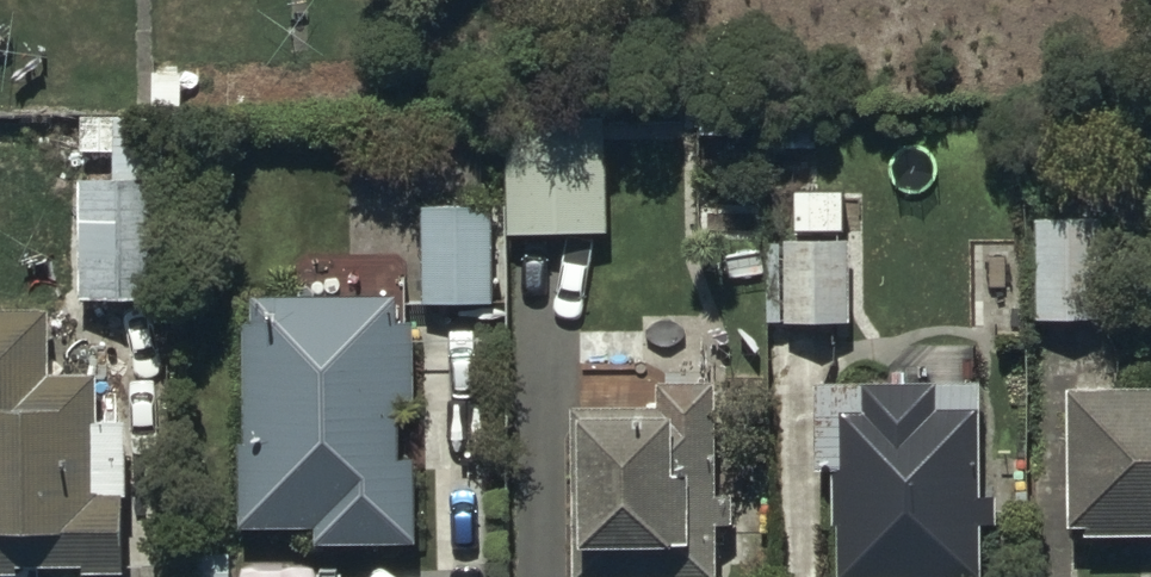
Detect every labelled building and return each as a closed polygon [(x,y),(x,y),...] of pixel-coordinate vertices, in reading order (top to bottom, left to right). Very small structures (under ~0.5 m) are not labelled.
[(180,117),(79,117),(79,151),(110,151),(110,180),(77,180),(77,296),(180,296),(180,117)] [(598,130),(503,133),(506,233),(600,231),(598,130)] [(424,206),(423,300),(490,301),(492,207),(424,206)] [(1095,216),(1032,216),(1033,319),(1097,318),(1095,216)] [(850,319),(849,239),(781,240),(781,287),(764,287),(764,321),(850,319)] [(241,443),(235,443),(236,526),(311,527),(311,541),(416,542),(417,459),(397,458),(397,402),(411,402),(412,321),(390,321),(391,295),(248,293),(248,319),(241,319),(241,443)] [(0,307),(0,571),(15,571),(15,561),(79,560),(79,569),(118,569),(117,494),(88,494),(88,416),(95,416),(95,371),(48,372),(47,307),(0,307)] [(656,380),(657,402),(566,404),(569,576),(726,576),(734,576),(733,550),(715,550),(714,523),(732,522),(731,487),(716,488),(714,378),(656,380)] [(812,380),(813,467),(830,467),(831,576),(980,576),(979,524),(994,524),(994,497),(978,497),(977,379),(812,380)] [(1067,386),(1065,523),(1084,524),(1084,533),(1150,534),(1150,387),(1067,386)]
